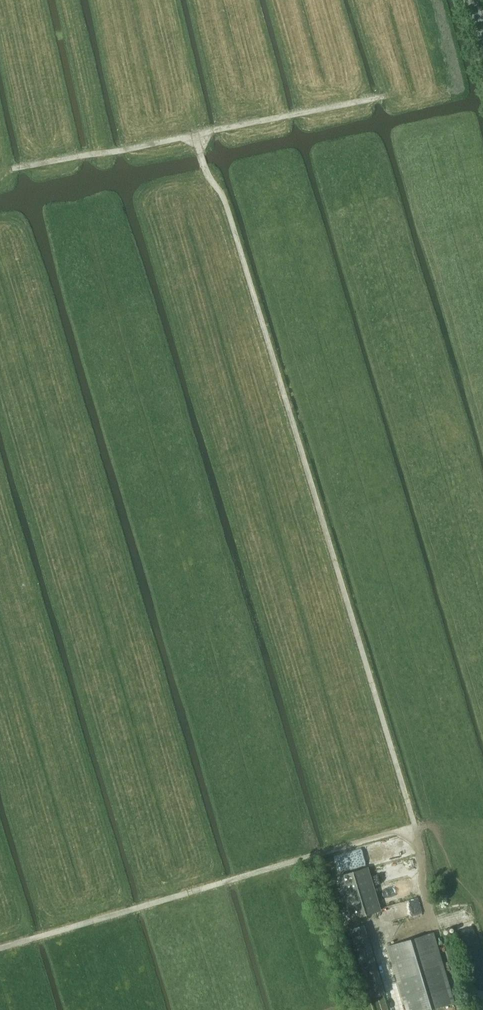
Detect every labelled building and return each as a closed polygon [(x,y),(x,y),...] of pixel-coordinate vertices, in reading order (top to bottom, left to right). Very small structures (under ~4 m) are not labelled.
[(381,911),(368,867),(338,876),(351,920),(381,911)] [(364,925),(350,929),(370,998),(385,994),(364,925)] [(454,1002),(433,933),(387,947),(406,1009),(427,1009),(454,1002)]
